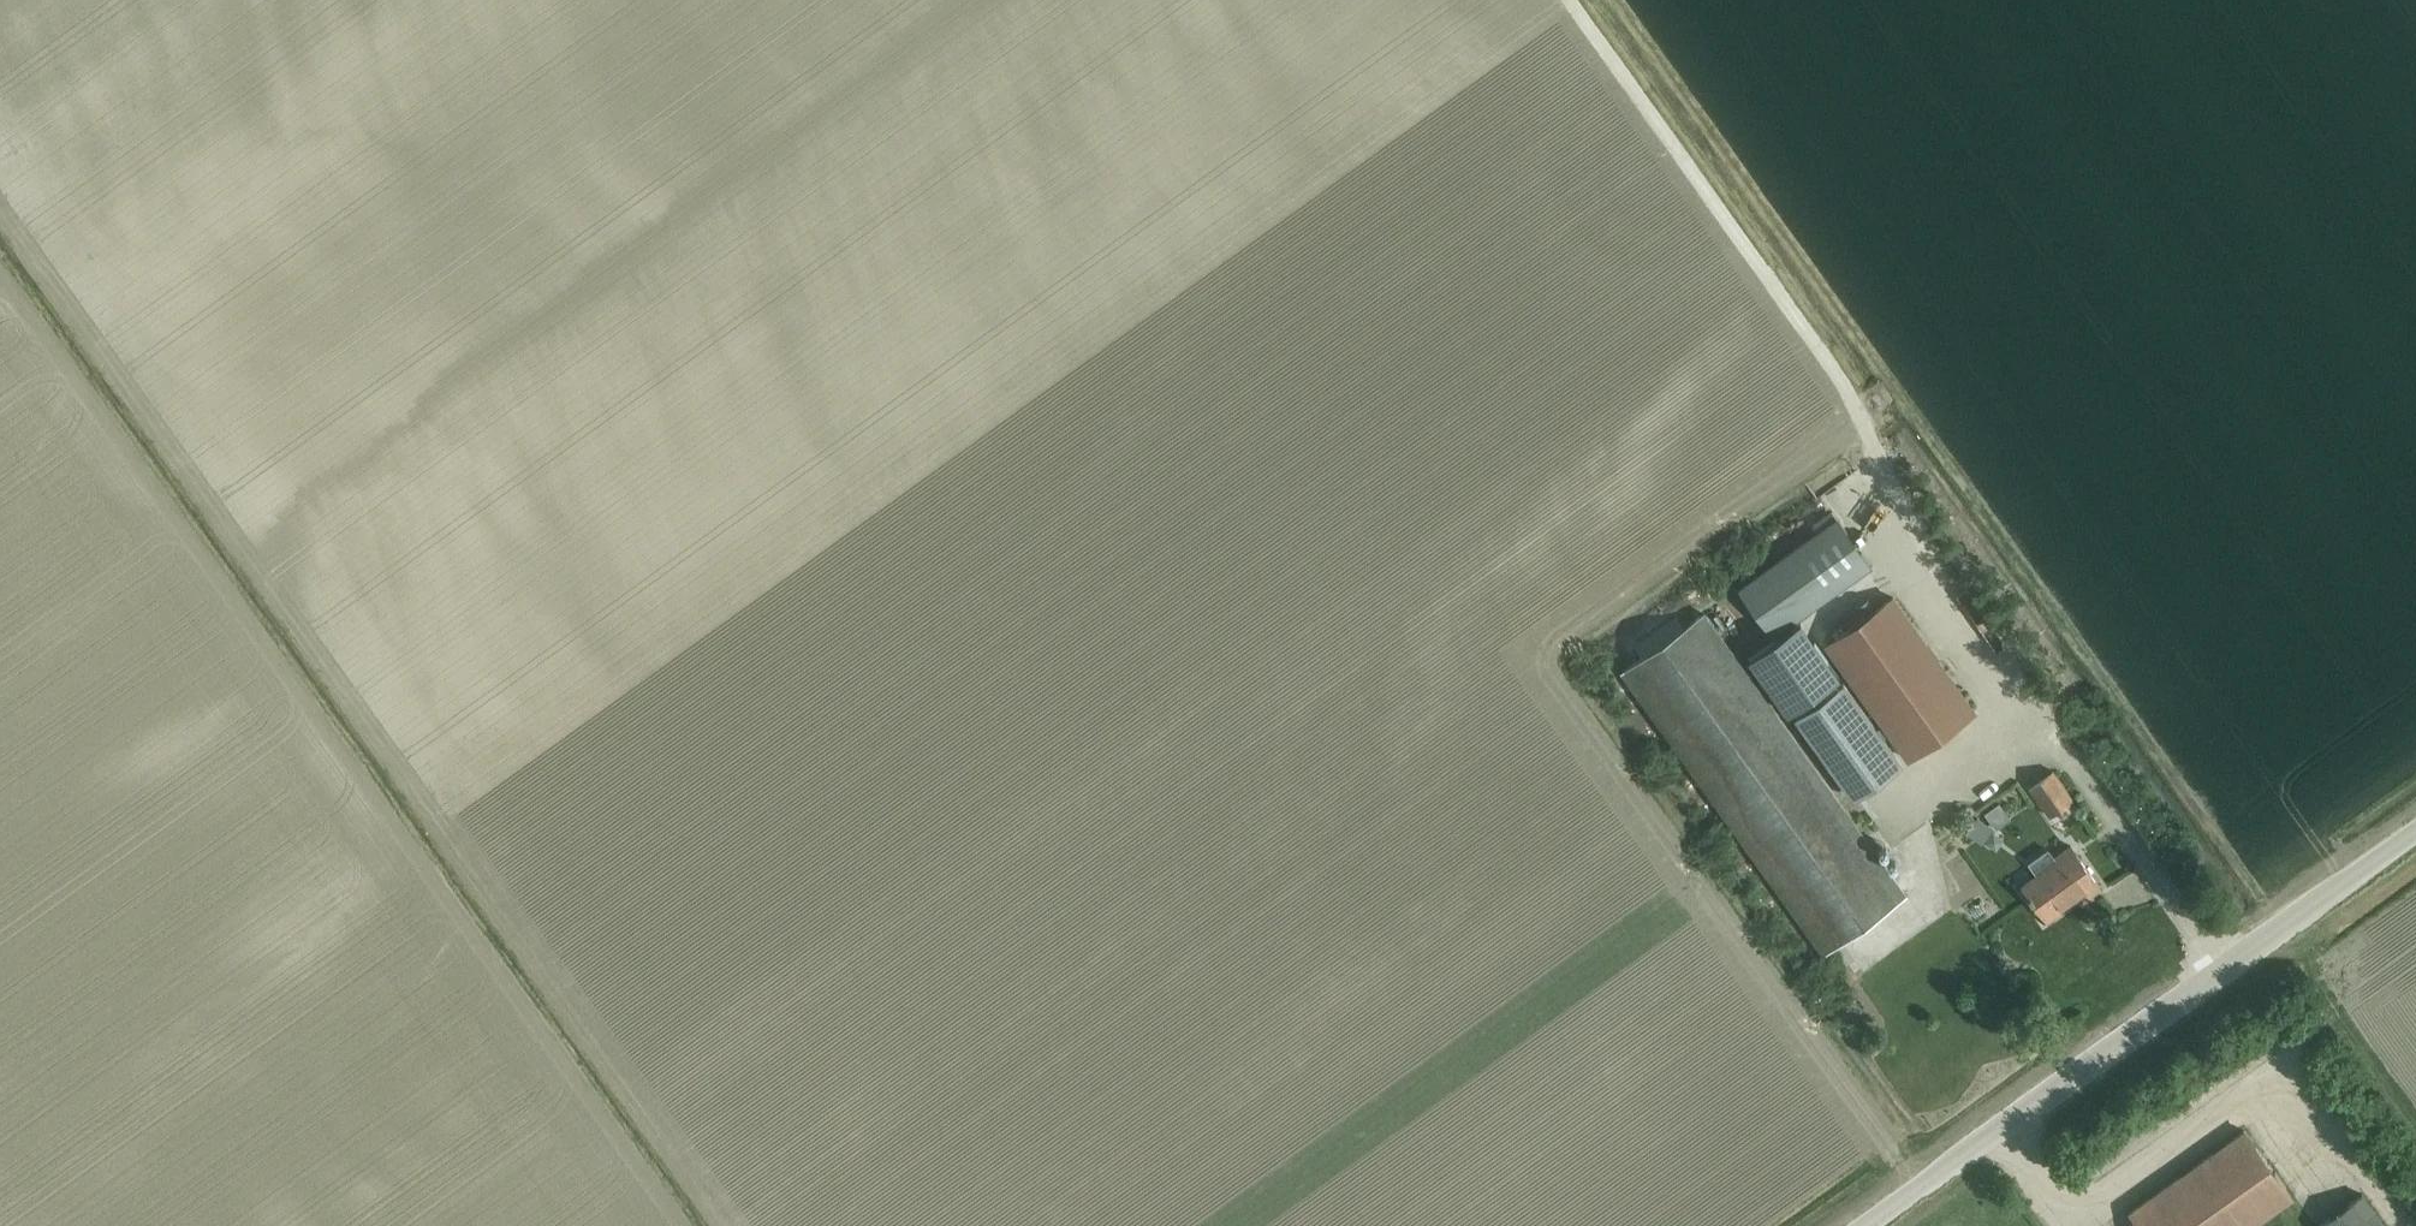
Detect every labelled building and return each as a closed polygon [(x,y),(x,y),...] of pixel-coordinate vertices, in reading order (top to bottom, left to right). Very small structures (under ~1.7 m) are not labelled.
[(1773,635),(1871,565),(1837,517),(1739,587),(1773,635)] [(1907,759),(1974,711),(1893,596),(1826,644),(1907,759)] [(1623,670),(1825,952),(1904,895),(1703,613),(1623,670)] [(1840,677),(1801,621),(1749,658),(1788,713),(1840,677)] [(1852,796),(1900,762),(1843,682),(1795,717),(1852,796)] [(2049,816),(2072,800),(2051,770),(2028,787),(2049,816)] [(2051,848),(2030,863),(2039,876),(2024,887),(2046,919),(2078,897),(2081,901),(2101,888),(2072,846),(2057,857),(2051,848)] [(2291,1197),(2244,1130),(2129,1211),(2140,1225),(2251,1225),(2291,1197)] [(2362,1194),(2317,1225),(2385,1225),(2362,1194)]
